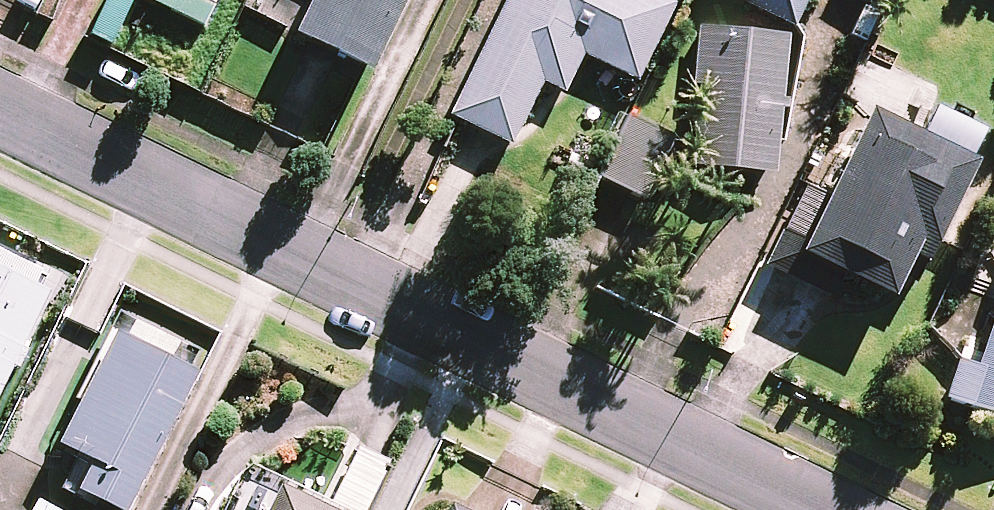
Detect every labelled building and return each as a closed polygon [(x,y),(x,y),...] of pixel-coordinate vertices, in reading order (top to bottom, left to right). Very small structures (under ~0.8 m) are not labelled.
[(210,29),(225,0),(142,0),(210,29)] [(291,36),(367,71),(400,0),(307,0),(291,36)] [(665,0),(507,0),(451,116),(509,144),(540,81),(563,92),(581,55),(638,83),(676,6),(665,0)] [(793,26),(805,0),(739,0),(793,26)] [(790,34),(701,22),(693,83),(702,84),(692,163),(771,174),(790,34)] [(831,301),(843,275),(890,297),(910,255),(923,261),(971,163),(868,113),(830,191),(806,179),(763,268),(831,301)] [(671,135),(627,116),(600,179),(644,198),(671,135)] [(0,254),(0,390),(54,280),(0,254)] [(981,360),(960,353),(944,398),(993,415),(993,321),(981,360)] [(110,332),(58,444),(92,460),(78,491),(119,509),(128,509),(193,370),(110,332)] [(359,450),(334,504),(348,509),(369,509),(389,463),(359,450)] [(279,486),(268,509),(328,509),(279,486)] [(38,500),(33,509),(58,509),(38,500)]
